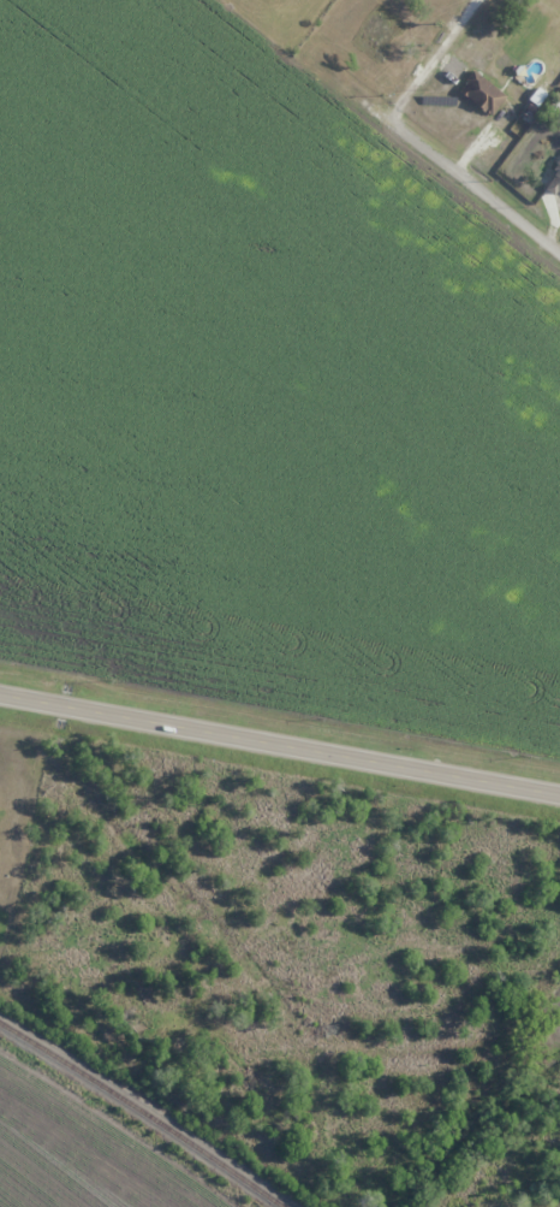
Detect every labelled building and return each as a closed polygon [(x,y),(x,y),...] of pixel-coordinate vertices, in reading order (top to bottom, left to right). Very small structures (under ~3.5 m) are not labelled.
[(505,98),(473,71),(457,90),(489,117),(505,98)] [(559,197),(559,179),(542,167),(534,179),(559,197)]
